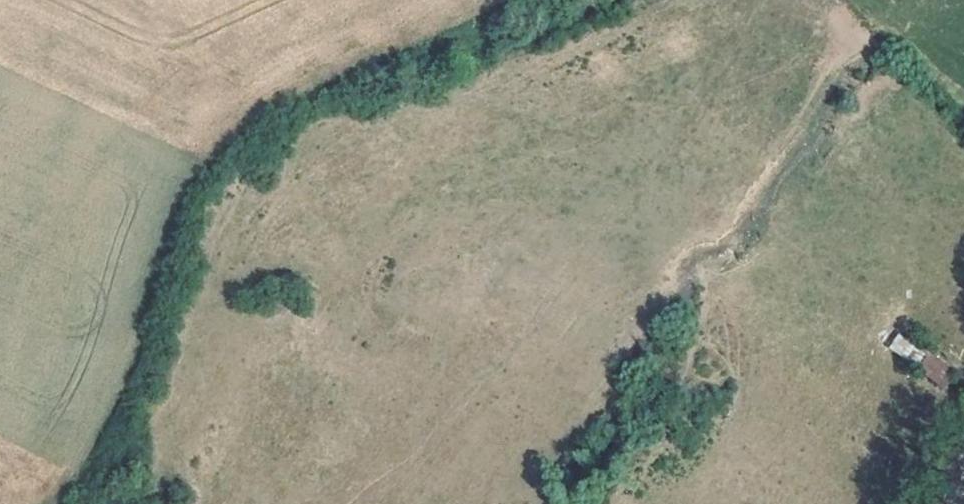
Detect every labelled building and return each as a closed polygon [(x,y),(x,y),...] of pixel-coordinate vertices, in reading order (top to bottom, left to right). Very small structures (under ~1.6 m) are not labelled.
[(888,348),(917,364),(925,350),(896,334),(888,348)] [(925,353),(917,373),(947,385),(955,366),(925,353)]
